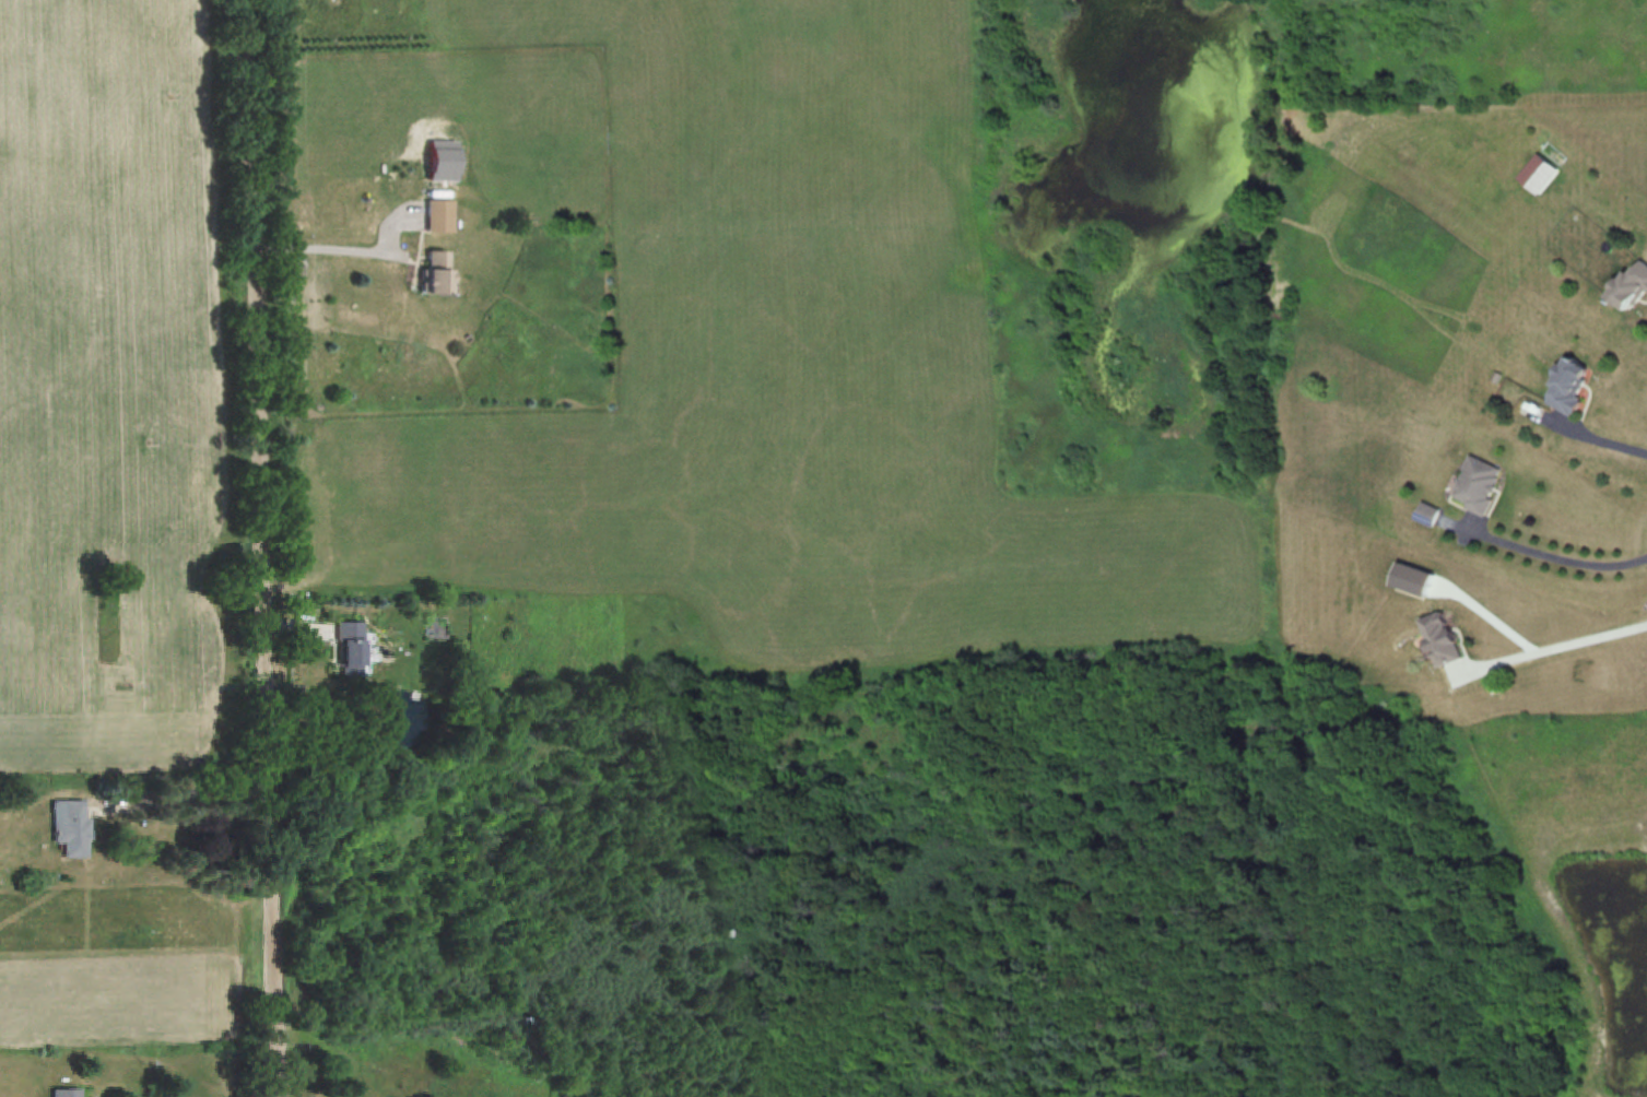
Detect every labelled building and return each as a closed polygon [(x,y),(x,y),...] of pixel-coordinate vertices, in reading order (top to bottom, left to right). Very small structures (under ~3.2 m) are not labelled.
[(449,232),(449,200),(425,200),(425,232),(449,232)] [(442,296),(443,251),(418,251),(417,295),(442,296)] [(1627,314),(1646,294),(1646,263),(1642,257),(1606,293),(1627,314)] [(1594,372),(1570,356),(1544,397),(1568,413),(1594,372)] [(1502,465),(1467,455),(1454,500),(1488,510),(1502,465)] [(1419,617),(1435,666),(1461,657),(1444,608),(1419,617)] [(359,674),(359,621),(336,621),(335,674),(359,674)] [(53,846),(62,845),(62,859),(87,859),(86,801),(52,801),(53,846)]
